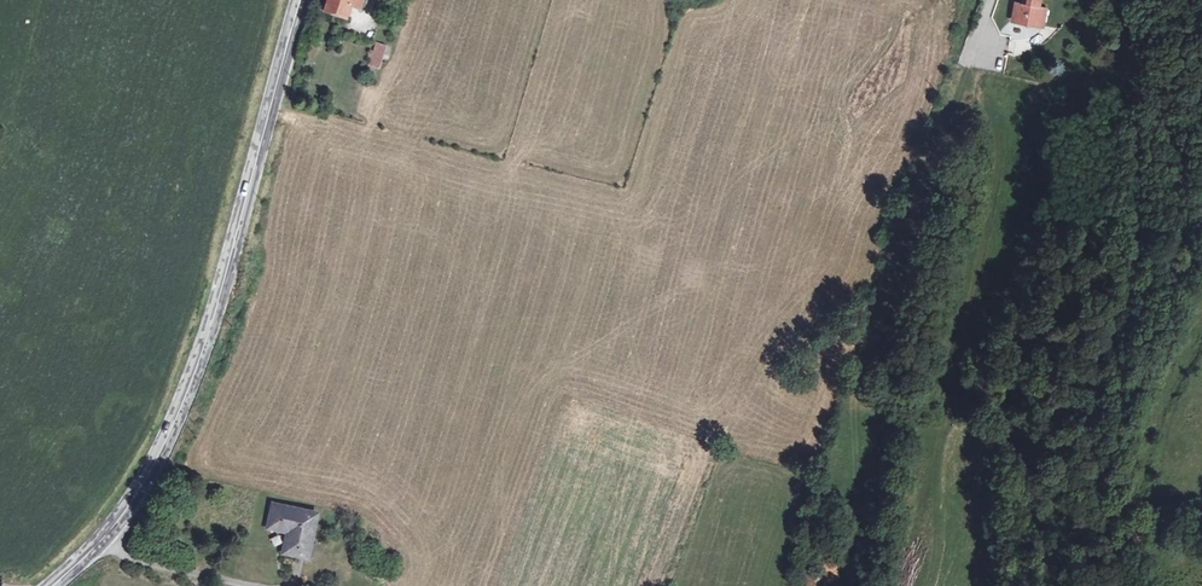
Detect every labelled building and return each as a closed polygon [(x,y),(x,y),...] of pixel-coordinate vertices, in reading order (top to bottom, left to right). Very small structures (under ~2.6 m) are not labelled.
[(326,11),(348,18),(351,8),(353,0),(329,0),(326,11)] [(351,8),(361,11),(364,0),(353,0),(351,8)] [(1018,1),(1015,20),(1046,24),(1049,6),(1042,5),(1043,0),(1025,0),(1025,2),(1018,1)] [(388,46),(376,42),(370,66),(381,70),(388,46)] [(271,529),(290,533),(286,552),(311,558),(320,516),(276,507),(271,529)]
